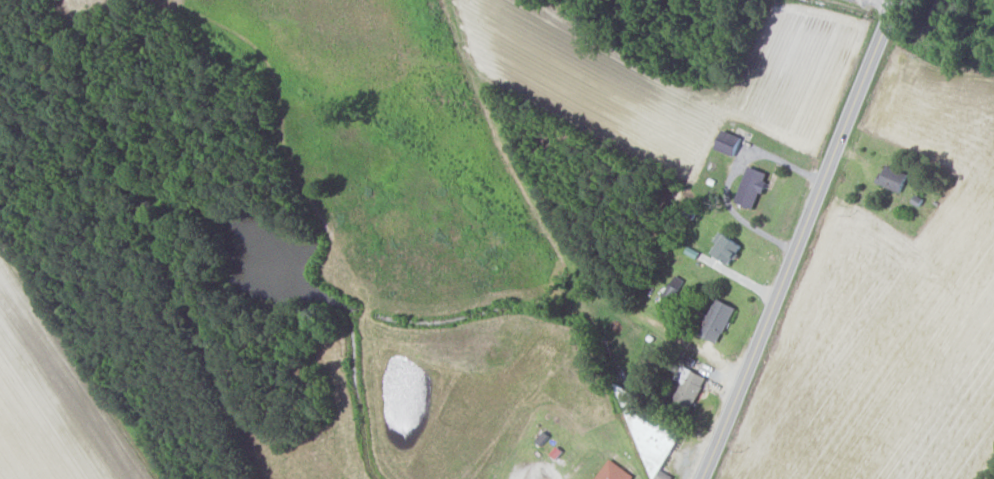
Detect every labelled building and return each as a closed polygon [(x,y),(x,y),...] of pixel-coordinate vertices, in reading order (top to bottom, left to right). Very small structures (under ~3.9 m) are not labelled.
[(742,137),(723,130),(716,149),(735,156),(742,137)] [(878,183),(901,193),(908,174),(886,165),(878,183)] [(755,209),(768,173),(748,166),(736,203),(755,209)] [(741,246),(719,232),(714,241),(717,244),(711,253),(730,265),(741,246)] [(699,336),(719,345),(735,307),(714,299),(699,336)] [(634,474),(608,457),(594,478),(631,478),(634,474)]
